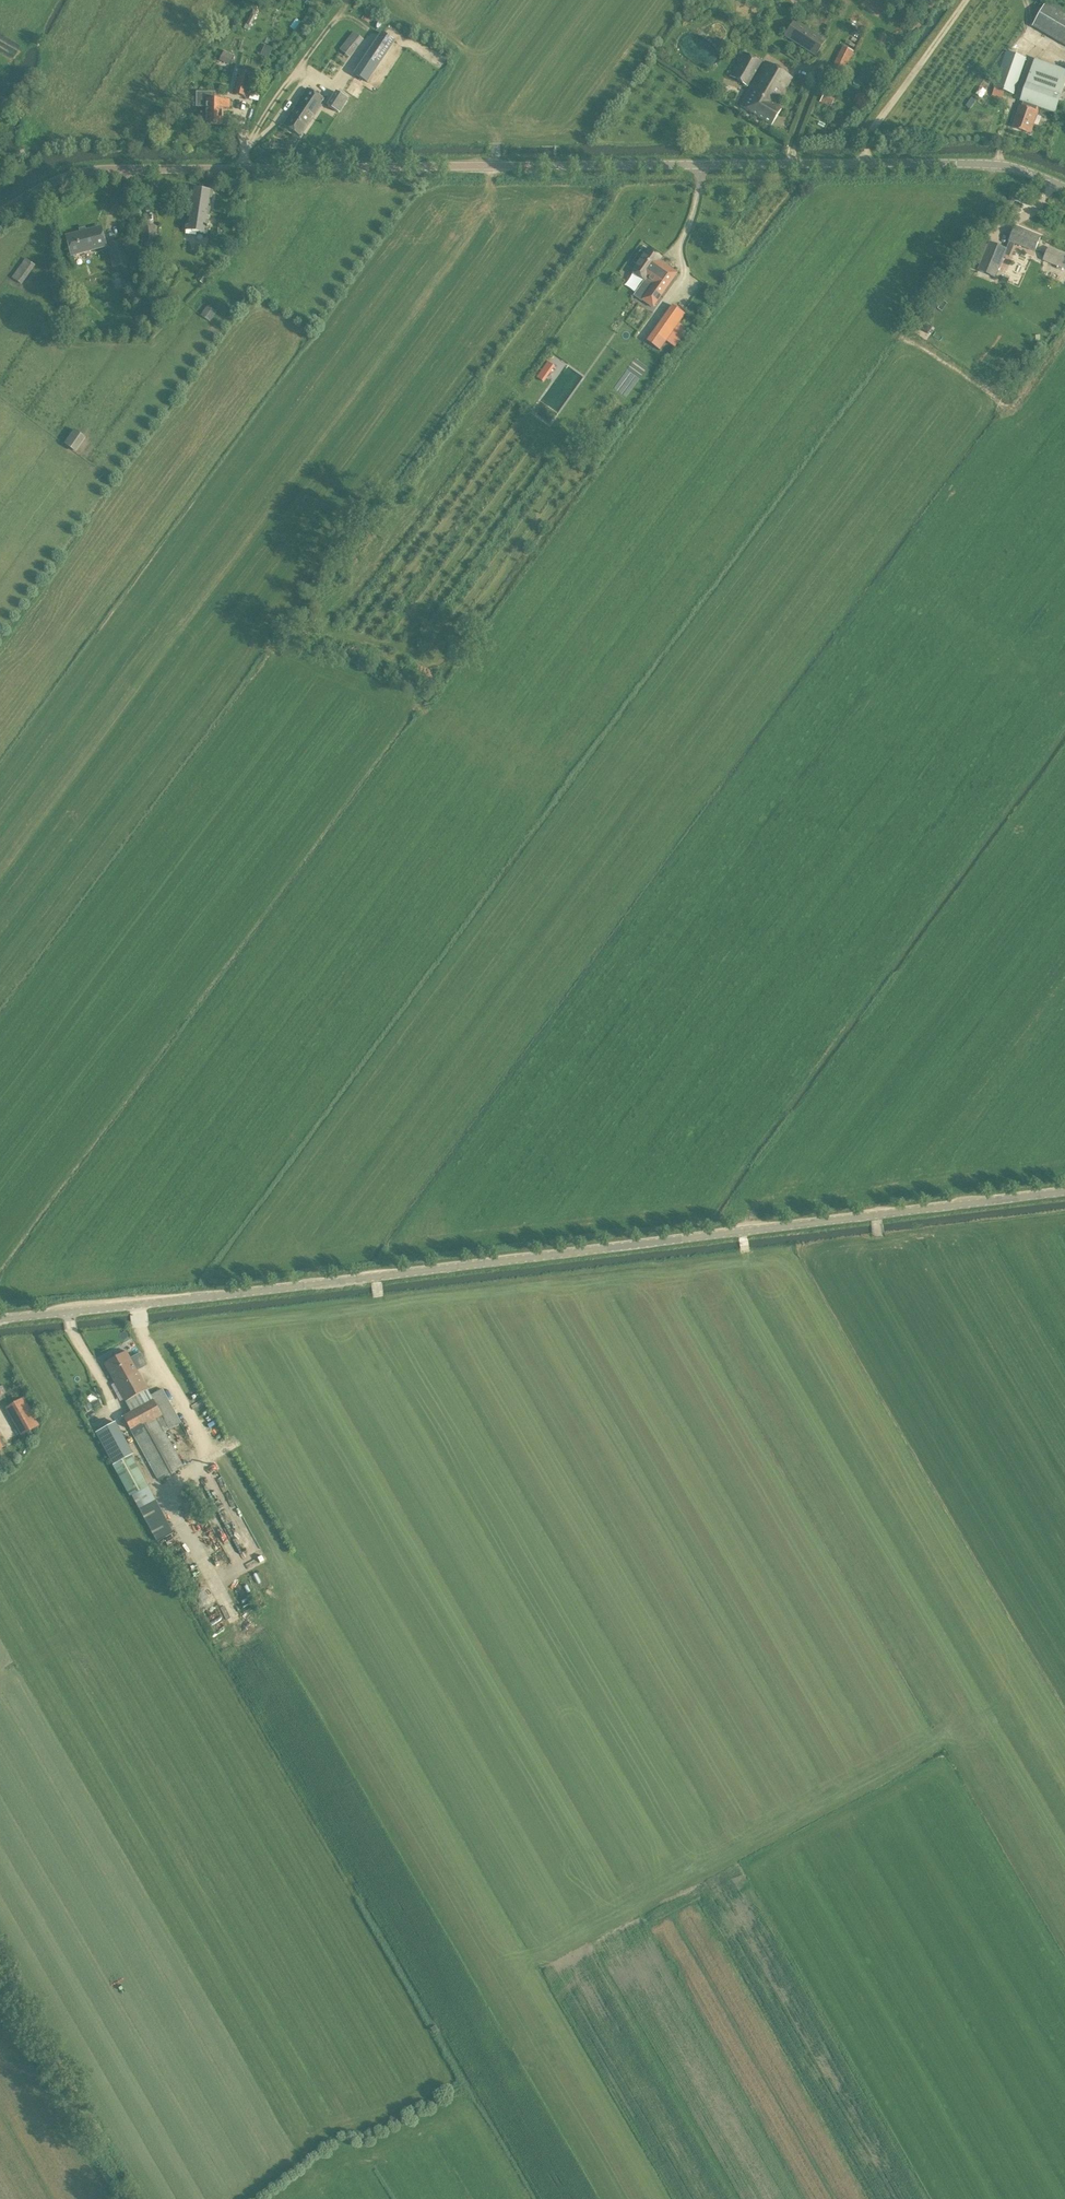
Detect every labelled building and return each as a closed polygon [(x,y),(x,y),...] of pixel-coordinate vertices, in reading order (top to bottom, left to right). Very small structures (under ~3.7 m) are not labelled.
[(1033,27),(1064,46),(1064,12),(1047,2),(1033,27)] [(246,24),(250,26),(256,17),(251,14),(246,24)] [(794,20),(783,36),(815,56),(825,40),(794,20)] [(352,54),(363,40),(354,33),(343,47),(352,54)] [(383,33),(355,75),(363,80),(367,83),(395,41),(383,33)] [(259,55),(268,59),(273,47),(264,43),(259,55)] [(218,60),(230,66),(235,55),(223,49),(218,60)] [(995,87),(1014,94),(1026,58),(1007,51),(995,87)] [(762,62),(743,52),(734,68),(752,79),(762,62)] [(850,62),(837,56),(826,77),(840,84),(850,62)] [(1036,59),(1021,101),(1028,103),(1027,108),(1020,106),(1012,127),(1031,134),(1038,112),(1037,112),(1039,107),(1055,113),(1064,84),(1064,69),(1036,59)] [(771,125),(781,108),(777,106),(793,78),(765,62),(740,106),(745,109),(771,125)] [(240,70),(234,94),(244,96),(247,85),(253,86),(256,74),(240,70)] [(325,100),(307,89),(282,124),(301,136),(325,100)] [(358,99),(349,94),(347,98),(336,91),(327,105),(339,113),(338,113),(346,118),(358,99)] [(820,102),(831,106),(834,98),(823,94),(820,102)] [(229,100),(205,99),(205,124),(222,125),(223,108),(228,109),(229,100)] [(185,231),(206,234),(212,191),(192,188),(185,231)] [(142,242),(156,241),(155,226),(141,227),(142,242)] [(66,236),(71,256),(107,247),(113,269),(130,264),(123,241),(105,245),(101,227),(66,236)] [(990,242),(978,271),(996,278),(1005,255),(1010,257),(1015,244),(1034,252),(1040,237),(1015,227),(1006,249),(990,242)] [(988,243),(983,241),(976,261),(980,262),(988,243)] [(642,300),(652,307),(676,273),(666,266),(664,268),(656,263),(660,257),(648,248),(644,254),(640,251),(632,261),(636,265),(631,272),(644,281),(645,279),(653,284),(642,300)] [(1064,270),(1064,269),(1064,255),(1049,248),(1043,261),(1058,267),(1057,270),(1063,273),(1064,270)] [(25,259),(11,277),(21,284),(34,266),(25,259)] [(203,284),(209,274),(204,270),(197,280),(203,284)] [(200,315),(210,322),(217,312),(207,305),(200,315)] [(653,332),(666,341),(672,332),(659,323),(653,332)] [(75,452),(86,438),(74,429),(64,444),(75,452)] [(125,1401),(147,1389),(126,1351),(104,1363),(125,1401)] [(184,1466),(165,1432),(181,1423),(162,1388),(151,1395),(153,1399),(123,1416),(132,1432),(158,1480),(184,1466)] [(21,1436),(40,1425),(23,1396),(5,1407),(21,1436)] [(102,1405),(99,1399),(91,1404),(94,1409),(102,1405)] [(157,1541),(174,1532),(130,1455),(133,1454),(115,1421),(95,1432),(113,1465),(157,1541)] [(219,1476),(207,1481),(212,1493),(224,1488),(219,1476)] [(230,1556),(239,1551),(219,1518),(210,1523),(230,1556)] [(234,1530),(240,1547),(255,1542),(248,1525),(234,1530)]
